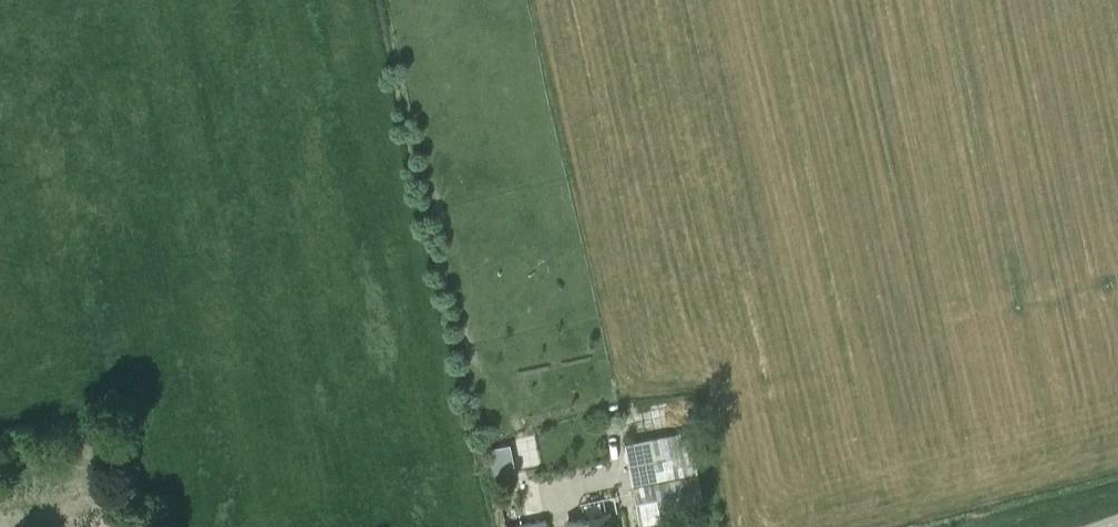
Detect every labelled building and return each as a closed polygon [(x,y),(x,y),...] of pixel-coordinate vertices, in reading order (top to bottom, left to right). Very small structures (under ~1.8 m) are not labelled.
[(626,453),(629,466),(639,524),(659,521),(658,513),(703,505),(697,474),(691,432),(625,444),(626,453)] [(495,477),(507,475),(516,473),(510,444),(490,448),(495,477)] [(565,520),(567,526),(611,526),(608,512),(565,520)] [(545,519),(505,526),(547,526),(545,519)]
